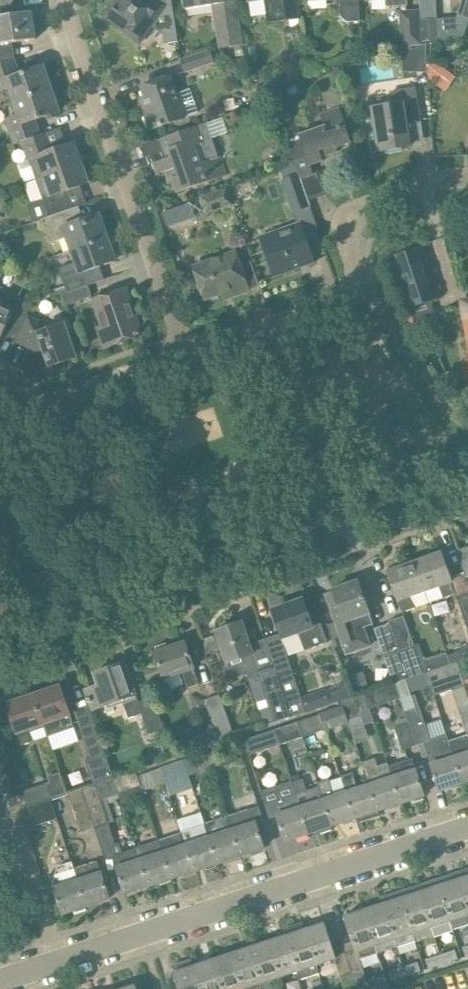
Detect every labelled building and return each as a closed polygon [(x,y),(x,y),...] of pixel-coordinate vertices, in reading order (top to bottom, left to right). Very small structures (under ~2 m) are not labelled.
[(172,0),(114,0),(106,12),(106,15),(103,16),(103,17),(106,16),(107,20),(135,40),(139,40),(139,43),(140,43),(167,7),(173,6),(172,0)] [(185,10),(212,6),(219,49),(235,46),(243,45),(240,20),(237,0),(225,2),(225,0),(184,0),(185,10)] [(249,3),(264,0),(268,24),(300,19),(297,0),(249,0),(249,3)] [(348,22),(360,21),(359,0),(341,0),(342,16),(348,22)] [(421,20),(422,42),(437,41),(437,42),(463,37),(467,22),(467,0),(462,0),(456,18),(437,19),(421,20)] [(6,63),(14,61),(14,60),(12,43),(36,39),(32,12),(0,16),(0,65),(6,63)] [(421,45),(420,15),(404,16),(405,48),(415,46),(421,45)] [(415,46),(414,69),(427,69),(427,44),(421,45),(415,46)] [(243,45),(235,46),(236,55),(244,54),(243,45)] [(214,65),(209,51),(181,60),(186,74),(214,65)] [(12,104),(52,90),(43,66),(19,75),(14,61),(6,63),(0,65),(0,92),(8,90),(12,104)] [(343,62),(331,67),(335,77),(347,73),(343,62)] [(441,66),(433,78),(445,87),(453,75),(441,66)] [(176,95),(169,77),(141,86),(148,107),(144,108),(151,130),(199,113),(191,90),(176,95)] [(266,84),(259,86),(264,102),(272,100),(266,84)] [(421,121),(416,89),(391,93),(393,105),(372,109),(378,151),(411,146),(407,123),(421,121)] [(14,144),(21,142),(40,135),(35,120),(59,112),(52,90),(12,104),(17,117),(6,121),(14,144)] [(289,145),(299,175),(308,199),(323,194),(315,173),(314,174),(311,165),(323,161),(321,155),(328,152),(329,155),(338,152),(337,148),(348,144),(336,109),(319,115),(323,127),(298,136),(300,141),(289,145)] [(356,112),(346,115),(351,127),(360,124),(356,112)] [(219,157),(207,123),(160,139),(167,158),(153,163),(157,174),(167,171),(169,175),(167,176),(169,180),(172,179),(177,193),(226,175),(219,157)] [(30,168),(35,180),(82,164),(74,143),(52,151),(46,133),(40,135),(21,142),(30,168)] [(39,192),(48,218),(79,207),(79,206),(72,209),(65,188),(87,181),(82,164),(35,180),(39,192)] [(310,206),(308,199),(299,175),(284,181),(295,212),(310,206)] [(232,206),(226,188),(200,197),(206,215),(232,206)] [(79,207),(48,218),(41,220),(49,244),(66,238),(70,251),(108,238),(99,214),(75,223),(71,211),(79,207)] [(315,263),(301,222),(260,237),(274,277),(315,263)] [(58,269),(66,294),(92,284),(109,278),(108,277),(100,280),(96,268),(116,261),(108,238),(70,251),(75,263),(58,269)] [(441,298),(423,248),(389,258),(405,309),(441,298)] [(249,290),(236,253),(194,267),(205,299),(232,290),(234,296),(249,290)] [(92,284),(66,294),(61,295),(65,307),(96,295),(92,284)] [(142,334),(125,289),(92,301),(100,326),(97,327),(104,347),(142,334)] [(6,326),(18,332),(17,333),(18,333),(28,315),(27,315),(32,304),(11,294),(5,307),(0,305),(0,339),(6,326)] [(41,321),(28,315),(18,333),(14,342),(36,352),(39,346),(43,345),(51,366),(76,358),(64,324),(39,332),(36,331),(41,321)] [(383,368),(371,350),(356,361),(368,379),(383,368)] [(457,598),(467,594),(467,582),(465,573),(450,579),(441,552),(416,561),(427,592),(439,587),(443,599),(456,594),(457,598)] [(427,592),(416,561),(388,571),(399,601),(401,601),(405,612),(416,608),(412,597),(427,592)] [(374,626),(358,581),(333,590),(334,591),(326,594),(347,654),(371,646),(365,629),(374,626)] [(457,598),(467,629),(467,594),(457,598)] [(327,644),(320,624),(313,626),(309,616),(315,614),(316,603),(314,597),(304,601),(303,600),(273,611),(283,639),(299,633),(305,652),(327,644)] [(426,673),(427,672),(451,664),(447,653),(425,661),(419,644),(415,646),(404,616),(390,621),(390,623),(410,678),(426,672),(426,673)] [(230,671),(249,675),(260,671),(242,622),(216,631),(217,634),(201,640),(206,653),(222,648),(230,671)] [(390,623),(376,628),(395,683),(406,680),(410,678),(390,623)] [(200,684),(185,642),(155,652),(158,663),(143,668),(149,684),(183,672),(188,688),(200,684)] [(457,652),(460,660),(456,662),(457,662),(459,662),(467,659),(467,658),(467,643),(457,652)] [(451,665),(451,664),(427,672),(434,696),(465,685),(464,681),(465,680),(459,662),(457,662),(457,663),(451,665)] [(135,694),(125,663),(94,673),(99,685),(84,691),(90,709),(122,698),(128,717),(141,713),(149,734),(164,728),(153,697),(139,702),(136,694),(135,694)] [(276,673),(274,666),(260,671),(249,675),(267,726),(292,717),(276,673)] [(276,673),(292,717),(307,712),(292,667),(276,673)] [(364,672),(349,677),(355,694),(369,689),(364,672)] [(406,680),(395,683),(400,698),(404,708),(409,722),(408,723),(416,745),(424,742),(431,740),(419,707),(416,708),(406,680)] [(400,698),(395,683),(364,694),(369,709),(400,698)] [(33,695),(44,726),(58,721),(62,732),(75,728),(60,685),(33,695)] [(332,703),(328,691),(305,698),(309,710),(332,703)] [(369,709),(364,694),(342,701),(349,723),(348,721),(361,717),(364,725),(373,722),(369,709)] [(44,726),(33,695),(7,704),(21,745),(33,741),(29,730),(44,726)] [(222,699),(221,695),(205,700),(217,738),(233,733),(222,699)] [(196,698),(191,704),(194,711),(202,712),(207,706),(204,699),(196,698)] [(321,713),(326,731),(349,723),(342,701),(341,702),(342,705),(321,713)] [(326,731),(321,713),(320,713),(320,714),(311,717),(316,733),(326,730),(326,731)] [(298,722),(274,730),(279,746),(303,738),(298,722)] [(416,745),(408,723),(395,727),(403,750),(416,745)] [(106,755),(95,725),(80,730),(91,760),(106,755)] [(279,746),(274,730),(244,740),(250,756),(279,746)] [(431,740),(424,742),(440,791),(462,783),(460,776),(449,741),(447,735),(431,740)] [(467,781),(467,737),(466,735),(449,741),(458,769),(460,776),(462,783),(467,781)] [(214,751),(207,753),(212,768),(219,766),(214,751)] [(184,761),(189,776),(212,768),(207,753),(184,761)] [(388,766),(387,764),(378,767),(375,758),(362,763),(369,785),(377,811),(400,803),(391,778),(388,766)] [(388,766),(391,778),(400,803),(424,795),(412,758),(388,766)] [(165,783),(189,776),(184,761),(160,768),(165,783)] [(154,787),(165,783),(160,768),(149,772),(154,787)] [(113,779),(118,793),(141,785),(136,771),(113,779)] [(67,794),(60,773),(48,777),(50,783),(23,792),(28,807),(67,794)] [(341,777),(355,818),(377,811),(369,785),(358,789),(353,773),(341,777)] [(355,818),(341,777),(330,781),(329,779),(318,783),(319,786),(319,787),(332,826),(355,818)] [(118,793),(113,779),(82,789),(95,828),(109,823),(101,799),(118,793)] [(295,795),(308,834),(332,826),(319,787),(307,790),(303,779),(292,783),(296,795),(295,795)] [(95,828),(82,789),(68,794),(81,832),(95,828)] [(308,834),(295,795),(265,805),(270,819),(277,816),(285,841),(308,834)] [(57,819),(51,800),(43,803),(28,808),(34,827),(57,819)] [(228,818),(240,856),(264,848),(256,823),(264,821),(259,808),(228,818)] [(194,871),(217,863),(204,824),(201,813),(177,820),(182,834),(194,871)] [(204,824),(217,863),(240,856),(228,818),(227,817),(204,824)] [(171,878),(194,871),(182,834),(159,841),(171,878)] [(171,878),(159,841),(136,849),(148,886),(171,878)] [(125,893),(148,886),(136,849),(114,856),(117,867),(117,868),(125,893)] [(73,869),(85,907),(110,898),(101,873),(97,861),(73,869)] [(82,896),(73,869),(71,862),(58,866),(55,875),(51,877),(54,888),(63,914),(85,907),(82,896)] [(455,874),(467,915),(467,870),(455,874)] [(436,880),(450,922),(453,931),(467,926),(467,915),(455,874),(436,880)] [(450,922),(436,880),(418,886),(420,892),(431,928),(450,922)] [(399,892),(413,934),(431,928),(420,892),(418,886),(399,892)] [(399,892),(380,898),(382,904),(396,948),(415,942),(413,934),(399,892)] [(377,954),(396,948),(382,904),(363,910),(368,924),(377,954)] [(363,910),(345,916),(353,942),(342,945),(345,955),(356,988),(387,988),(389,988),(384,974),(366,979),(360,959),(377,954),(368,924),(363,910)] [(285,936),(287,941),(297,972),(299,971),(301,979),(318,974),(317,970),(304,930),(301,922),(283,928),(285,936)] [(336,964),(345,988),(356,988),(345,955),(342,945),(332,948),(324,923),(304,930),(317,970),(336,964)] [(273,961),(278,978),(297,972),(287,941),(285,936),(267,942),(273,961)] [(267,942),(248,948),(252,962),(261,988),(272,988),(273,988),(271,980),(278,978),(273,961),(267,942)] [(230,954),(241,988),(261,988),(252,962),(248,948),(230,954)] [(440,955),(443,964),(458,959),(455,950),(440,955)] [(211,960),(215,973),(220,988),(241,988),(230,954),(211,960)] [(443,964),(440,955),(426,960),(429,969),(443,964)] [(191,960),(190,961),(199,988),(220,988),(215,973),(211,960),(193,966),(191,960)] [(190,961),(172,967),(177,980),(167,984),(168,988),(199,988),(190,961)] [(418,962),(403,967),(406,976),(421,971),(418,962)] [(406,976),(403,967),(388,972),(391,981),(406,976)]
